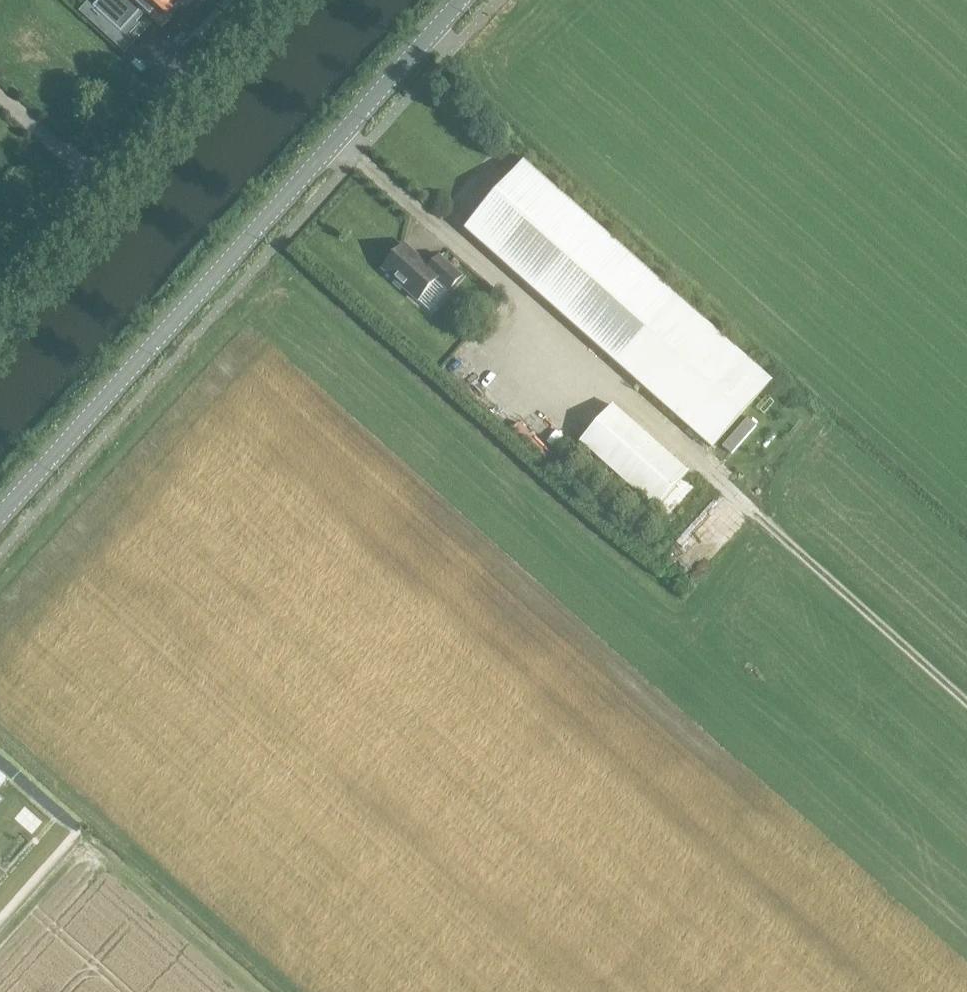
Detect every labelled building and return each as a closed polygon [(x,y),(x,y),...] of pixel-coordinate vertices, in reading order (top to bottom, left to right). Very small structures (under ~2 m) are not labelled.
[(94,8),(121,33),(144,8),(148,11),(146,13),(159,25),(183,0),(101,0),(94,8)] [(466,229),(712,447),(770,381),(524,163),(466,229)] [(449,290),(462,277),(441,258),(431,269),(406,246),(384,270),(419,300),(438,279),(449,290)] [(613,403),(579,441),(654,508),(688,470),(613,403)]
